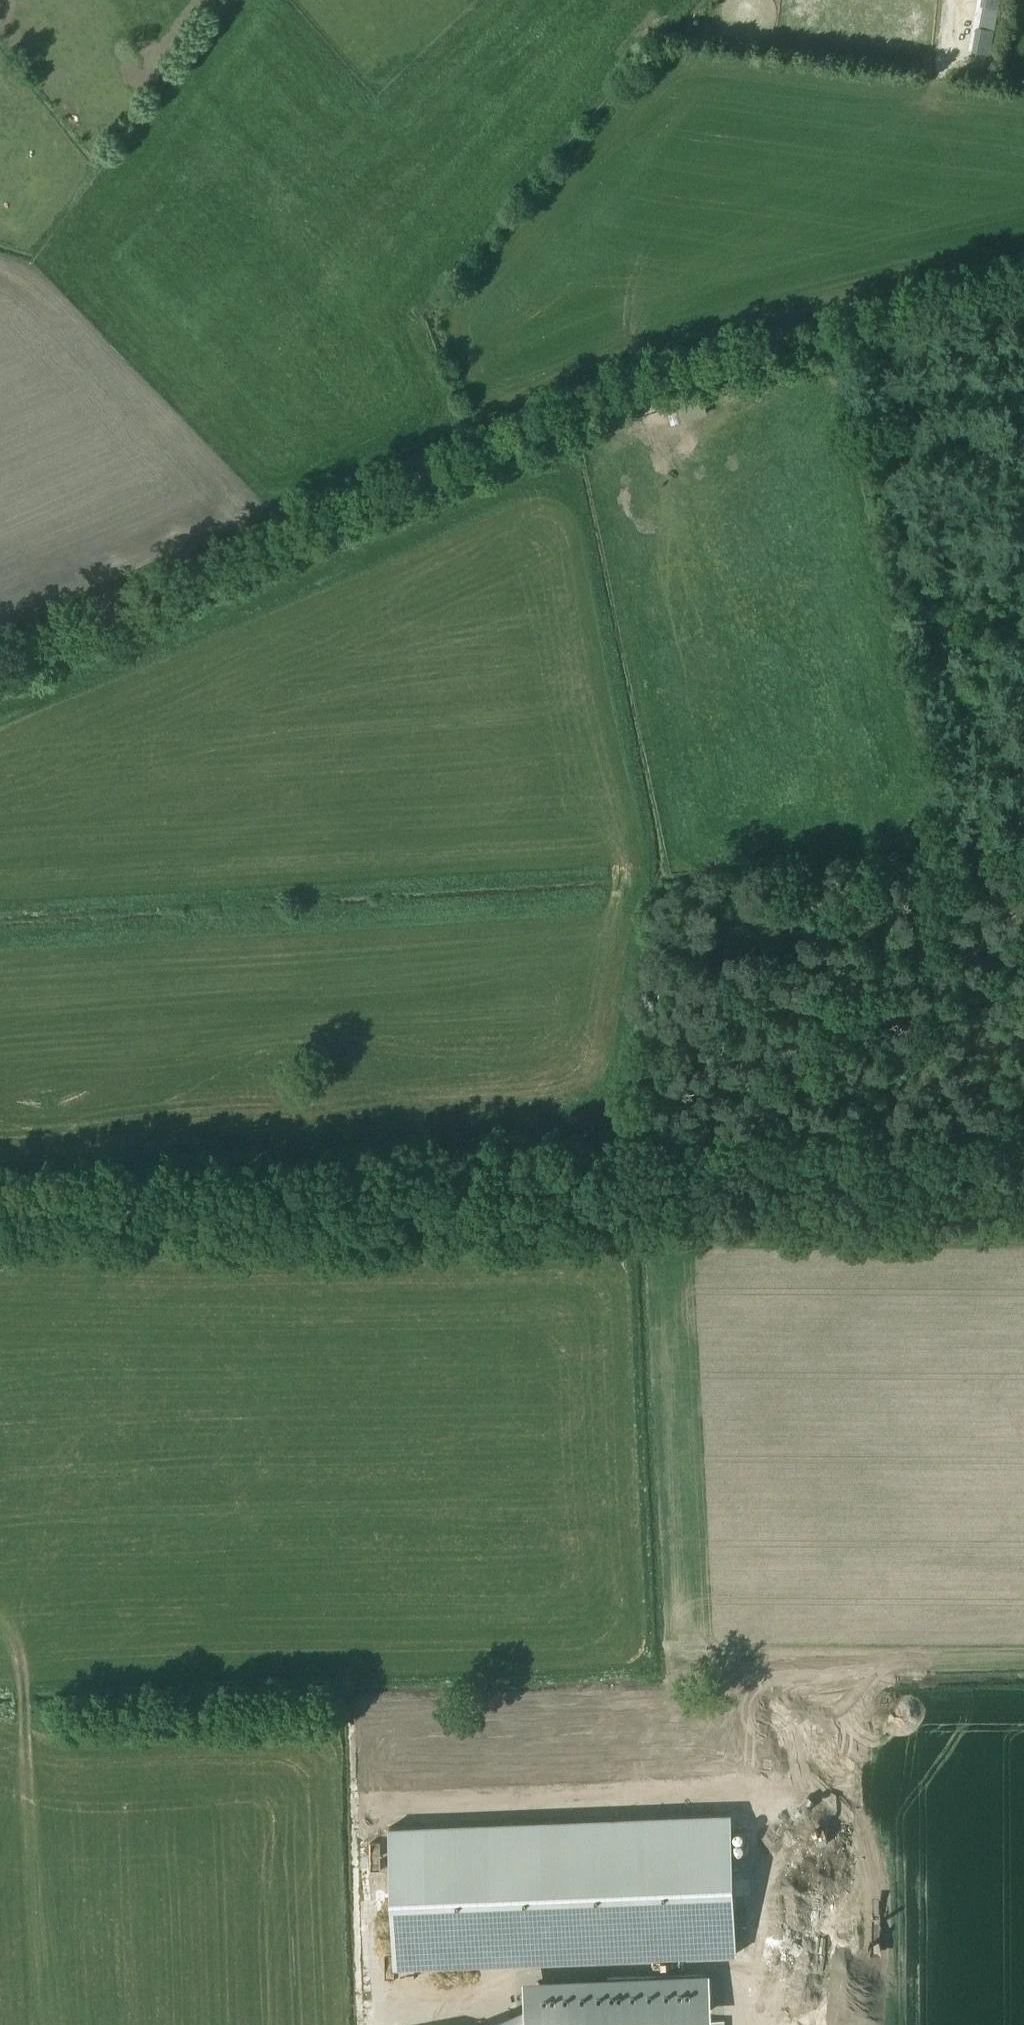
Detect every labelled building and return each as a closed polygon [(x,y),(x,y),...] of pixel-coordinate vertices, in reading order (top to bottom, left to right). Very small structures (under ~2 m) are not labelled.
[(983,7),(998,10),(1000,0),(984,0),(983,7)] [(990,55),(994,31),(979,28),(975,53),(990,55)] [(971,805),(961,807),(965,827),(975,825),(971,805)] [(735,1953),(730,1814),(388,1827),(394,1967),(735,1953)] [(524,1983),(526,2024),(679,2024),(705,2024),(710,2024),(708,1976),(524,1983)]
